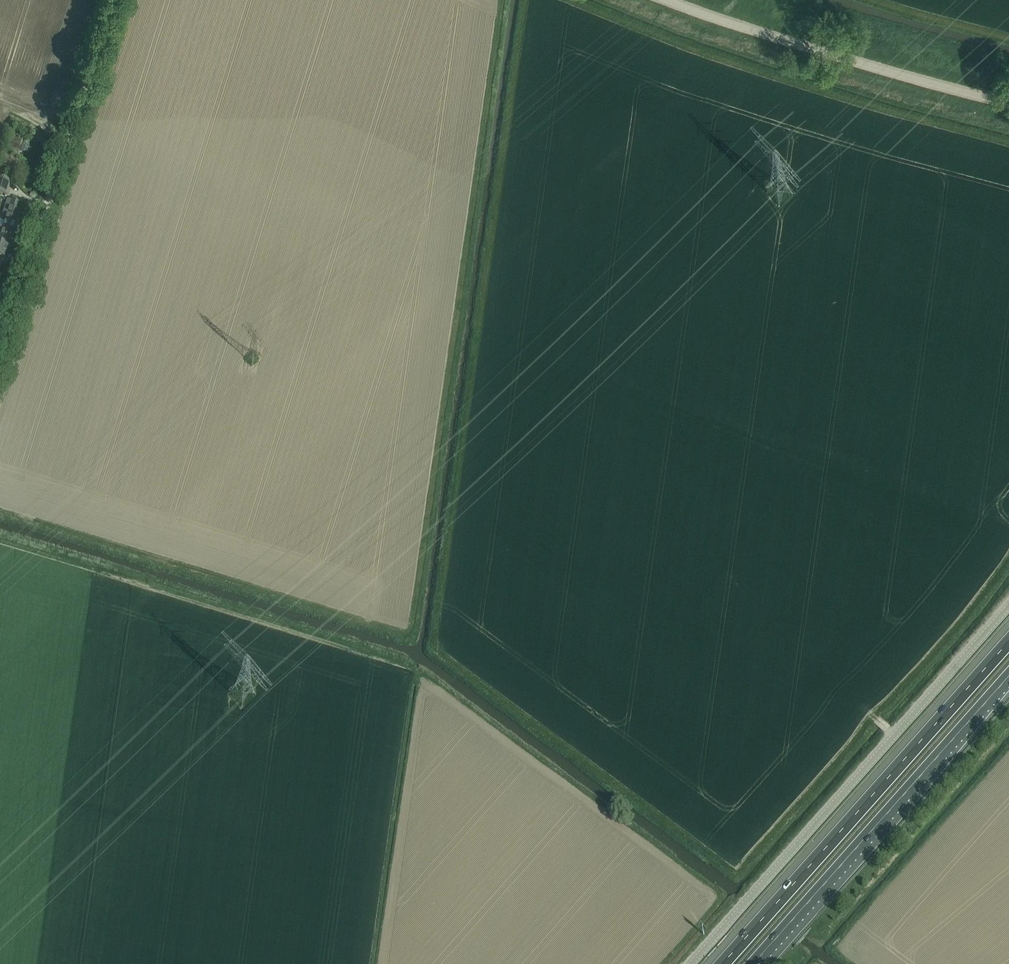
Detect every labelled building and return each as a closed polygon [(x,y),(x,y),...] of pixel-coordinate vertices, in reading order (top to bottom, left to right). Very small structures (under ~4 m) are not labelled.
[(19,150),(22,139),(11,136),(8,147),(19,150)] [(10,181),(0,178),(0,194),(5,195),(10,181)] [(13,231),(19,211),(17,211),(19,203),(7,200),(5,205),(7,206),(5,214),(7,215),(5,221),(0,220),(0,227),(13,231)] [(13,231),(0,227),(0,235),(0,236),(0,256),(5,257),(13,231)]
